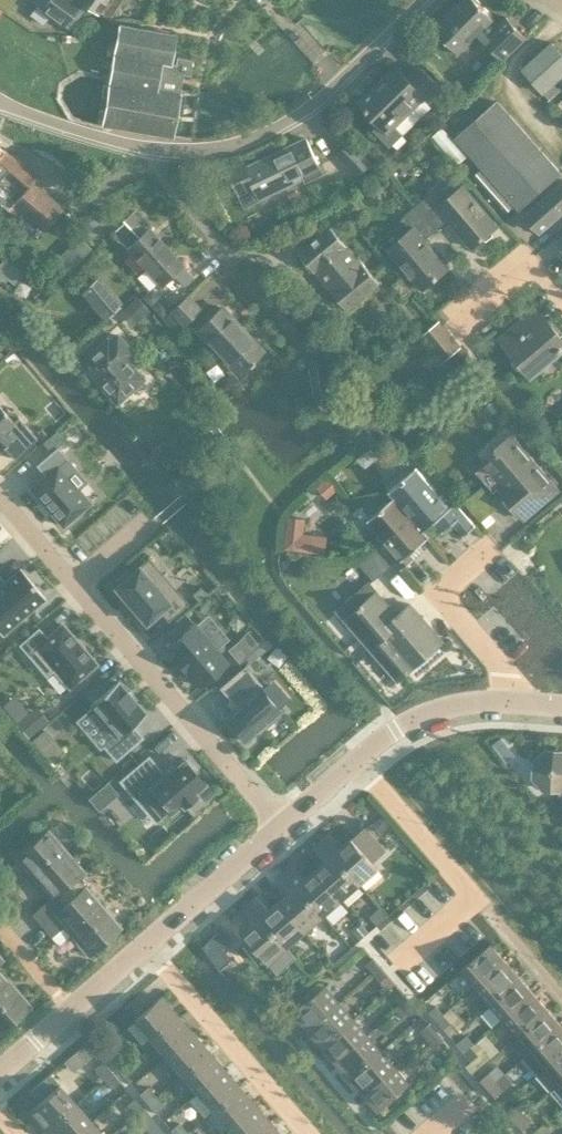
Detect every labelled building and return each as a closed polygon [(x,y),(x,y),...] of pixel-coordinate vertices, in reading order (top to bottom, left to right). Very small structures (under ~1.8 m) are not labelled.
[(83,7),(73,0),(37,0),(34,4),(68,29),(83,7)] [(97,12),(109,19),(121,0),(78,0),(97,12)] [(494,18),(476,0),(465,0),(435,29),(458,53),(479,33),(485,39),(484,40),(503,60),(527,36),(507,16),(496,26),(492,21),(494,18)] [(170,54),(174,33),(119,24),(101,123),(170,136),(181,72),(188,73),(191,57),(170,54)] [(561,75),(561,53),(553,43),(522,69),(544,94),(555,83),(554,82),(561,75)] [(427,101),(440,88),(418,65),(405,77),(396,67),(359,103),(379,123),(372,130),(389,147),(402,135),(393,125),(423,96),(427,101)] [(549,99),(560,89),(555,83),(544,94),(549,99)] [(519,208),(560,172),(497,100),(456,137),(483,167),(474,175),(506,212),(515,204),(519,208)] [(463,108),(449,120),(454,125),(468,113),(463,108)] [(306,182),(323,174),(306,138),(246,167),(244,163),(227,171),(239,195),(254,188),(259,199),(304,178),(306,182)] [(355,177),(371,162),(352,142),(337,157),(355,177)] [(36,178),(0,148),(0,204),(7,210),(12,205),(42,230),(61,208),(32,183),(36,178)] [(561,211),(561,182),(525,214),(540,231),(561,211)] [(471,247),(497,226),(463,185),(439,205),(429,194),(416,205),(436,229),(448,219),(471,247)] [(342,204),(353,217),(360,211),(349,198),(342,204)] [(425,238),(436,229),(416,205),(404,215),(414,227),(389,248),(424,288),(449,267),(425,238)] [(148,227),(147,228),(132,212),(122,221),(138,237),(126,248),(144,267),(166,246),(148,227)] [(83,229),(95,226),(92,214),(80,217),(83,229)] [(524,220),(518,214),(509,223),(514,229),(524,220)] [(348,310),(380,282),(331,226),(299,253),(348,310)] [(67,248),(61,254),(74,265),(89,248),(76,236),(66,247),(67,248)] [(182,265),(183,264),(166,246),(144,267),(146,268),(137,276),(145,285),(152,286),(157,281),(161,285),(173,274),(183,285),(192,276),(182,265)] [(105,318),(121,304),(97,276),(81,291),(105,318)] [(402,278),(394,284),(403,295),(411,288),(402,278)] [(145,307),(136,297),(118,312),(128,323),(145,307)] [(161,297),(151,306),(161,316),(171,307),(161,297)] [(171,311),(161,319),(166,325),(173,332),(179,327),(183,323),(198,310),(186,297),(171,311)] [(238,374),(263,351),(221,306),(197,329),(238,374)] [(537,325),(528,314),(500,338),(517,358),(526,351),(540,368),(561,349),(561,340),(544,319),(537,325)] [(444,360),(461,346),(439,320),(422,335),(444,360)] [(126,360),(133,353),(117,335),(109,342),(107,340),(81,363),(105,389),(105,394),(109,399),(113,399),(117,403),(143,379),(126,360)] [(3,446),(14,457),(35,439),(0,398),(0,448),(3,446)] [(373,419),(372,420),(366,426),(376,437),(384,431),(380,427),(373,419)] [(55,431),(42,443),(51,453),(64,441),(55,431)] [(525,519),(559,490),(512,434),(482,459),(485,463),(476,470),(494,492),(499,488),(525,519)] [(66,459),(30,488),(65,529),(95,504),(87,494),(92,490),(66,459)] [(454,503),(450,506),(417,468),(388,492),(393,497),(394,497),(424,532),(425,530),(434,523),(442,533),(453,523),(464,536),(475,526),(454,503)] [(328,497),(338,489),(328,477),(319,486),(328,497)] [(425,530),(424,532),(394,497),(393,497),(368,520),(385,540),(380,544),(401,569),(414,558),(411,554),(431,536),(425,530)] [(288,517),(284,549),(310,552),(325,554),(327,537),(312,536),(301,534),(303,519),(288,517)] [(149,545),(103,585),(155,644),(201,604),(198,601),(192,593),(149,545)] [(302,574),(303,558),(290,557),(289,574),(302,574)] [(2,635),(45,598),(19,568),(4,580),(0,575),(0,632),(2,635)] [(444,641),(410,603),(397,615),(368,582),(337,609),(400,680),(444,641)] [(200,586),(192,593),(198,601),(207,593),(200,586)] [(39,626),(18,644),(46,676),(53,670),(69,689),(99,663),(62,621),(46,635),(39,626)] [(192,624),(165,647),(199,686),(225,662),(192,624)] [(249,631),(228,649),(239,663),(246,657),(260,645),(249,631)] [(260,645),(246,657),(251,663),(272,645),(272,644),(267,639),(260,645)] [(246,664),(219,687),(230,699),(226,702),(233,710),(226,715),(247,741),(282,711),(261,686),(263,684),(246,664)] [(119,682),(75,720),(100,749),(103,746),(116,761),(144,736),(132,723),(146,712),(119,682)] [(28,712),(16,722),(29,736),(47,720),(35,706),(28,712)] [(45,728),(32,739),(40,749),(53,738),(45,728)] [(547,749),(535,760),(533,777),(544,788),(560,790),(560,794),(561,797),(561,750),(547,749)] [(127,775),(120,781),(136,799),(127,807),(146,829),(170,808),(172,811),(182,802),(183,804),(195,793),(194,792),(204,783),(191,769),(193,767),(187,760),(185,762),(183,759),(165,774),(149,756),(135,768),(127,775)] [(373,823),(381,832),(392,823),(383,814),(373,823)] [(373,861),(385,851),(365,827),(352,838),(351,837),(341,846),(329,832),(321,839),(360,884),(379,868),(373,861)] [(75,876),(82,870),(47,830),(16,858),(30,873),(31,873),(52,896),(31,915),(41,926),(64,905),(55,894),(75,876)] [(342,900),(360,884),(321,839),(313,846),(325,860),(315,869),(342,900)] [(315,869),(305,877),(293,863),(284,870),(324,916),(342,900),(315,869)] [(306,931),(324,916),(284,870),(276,877),(289,891),(279,900),(306,931)] [(88,955),(120,927),(75,876),(55,894),(64,905),(41,926),(51,938),(65,925),(76,937),(74,939),(88,955)] [(279,900),(269,908),(257,894),(248,902),(288,947),(306,931),(279,900)] [(269,963),(288,947),(248,902),(240,909),(252,922),(242,931),(269,963)] [(370,917),(377,925),(387,916),(380,908),(370,917)] [(368,932),(360,922),(355,927),(354,935),(358,940),(368,932)] [(475,987),(506,960),(491,943),(460,970),(475,987)] [(225,968),(236,958),(226,947),(215,956),(225,968)] [(373,972),(380,966),(373,958),(366,964),(373,972)] [(489,1003),(520,976),(506,960),(475,987),(489,1003)] [(381,981),(388,975),(380,966),(373,972),(381,981)] [(29,1005),(16,991),(15,992),(0,976),(0,1032),(29,1005)] [(503,1019),(534,992),(520,976),(489,1003),(503,1019)] [(325,986),(317,993),(310,985),(297,997),(304,1004),(294,1013),(308,1029),(339,1002),(325,986)] [(401,1004),(409,998),(402,990),(395,997),(401,1004)] [(516,1035),(548,1008),(534,992),(503,1019),(516,1035)] [(149,1037),(176,1014),(160,995),(149,1005),(133,1018),(149,1037)] [(410,1014),(417,1008),(409,998),(401,1004),(410,1014)] [(322,1045),(353,1018),(339,1002),(308,1029),(322,1045)] [(113,1014),(115,1016),(122,1024),(132,1015),(125,1007),(123,1005),(113,1014)] [(436,1020),(444,1014),(436,1005),(429,1011),(436,1020)] [(531,1051),(561,1024),(548,1008),(516,1035),(530,1051),(531,1051)] [(165,1055),(191,1032),(176,1014),(149,1037),(165,1055)] [(444,1029),(451,1023),(444,1014),(436,1020),(444,1029)] [(336,1061),(367,1034),(353,1018),(322,1045),(336,1061)] [(427,1039),(437,1030),(429,1022),(419,1031),(427,1039)] [(561,1053),(561,1025),(561,1024),(531,1051),(530,1051),(522,1058),(537,1075),(561,1053)] [(434,1047),(444,1039),(437,1030),(427,1039),(434,1047)] [(180,1073),(207,1050),(191,1032),(165,1055),(180,1073)] [(351,1078),(381,1051),(367,1034),(336,1061),(351,1078)] [(464,1052),(472,1046),(464,1037),(457,1043),(464,1052)] [(471,1061),(479,1055),(472,1046),(464,1052),(471,1061)] [(116,1066),(125,1059),(116,1049),(108,1057),(116,1066)] [(196,1092),(223,1068),(207,1050),(180,1073),(196,1092)] [(364,1094),(395,1067),(381,1051),(351,1078),(364,1094)] [(561,1081),(561,1053),(537,1075),(551,1091),(554,1087),(555,1088),(561,1081)] [(125,1076),(133,1069),(125,1059),(116,1066),(125,1076)] [(103,1078),(111,1071),(103,1061),(95,1068),(103,1078)] [(379,1110),(410,1083),(395,1067),(364,1094),(379,1110)] [(212,1110),(239,1086),(223,1068),(196,1092),(212,1110)] [(111,1088),(120,1080),(111,1071),(103,1078),(111,1088)] [(75,1102),(58,1083),(50,1073),(44,1078),(43,1077),(27,1091),(37,1102),(27,1111),(43,1130),(75,1102)] [(494,1083),(493,1082),(486,1074),(479,1081),(486,1090),(494,1083)] [(493,1097),(503,1088),(496,1080),(493,1082),(494,1083),(486,1090),(493,1097)] [(148,1103),(156,1096),(147,1086),(139,1093),(148,1103)] [(228,1128),(254,1104),(239,1086),(212,1110),(228,1128)] [(156,1112),(164,1105),(156,1096),(148,1103),(156,1112)] [(135,1114),(143,1107),(135,1097),(126,1104),(135,1114)] [(91,1121),(75,1102),(43,1130),(46,1133),(75,1133),(91,1121)] [(270,1123),(254,1104),(228,1128),(233,1133),(257,1133),(270,1123)] [(523,1115),(524,1113),(517,1104),(507,1113),(514,1122),(523,1115)] [(142,1124),(151,1117),(143,1107),(135,1114),(142,1124)] [(522,1130),(530,1123),(523,1115),(514,1122),(522,1130)] [(91,1121),(75,1133),(102,1133),(91,1121)] [(187,1132),(179,1122),(170,1129),(175,1133),(184,1133),(187,1132)] [(270,1123),(257,1133),(280,1133),(270,1123)]
